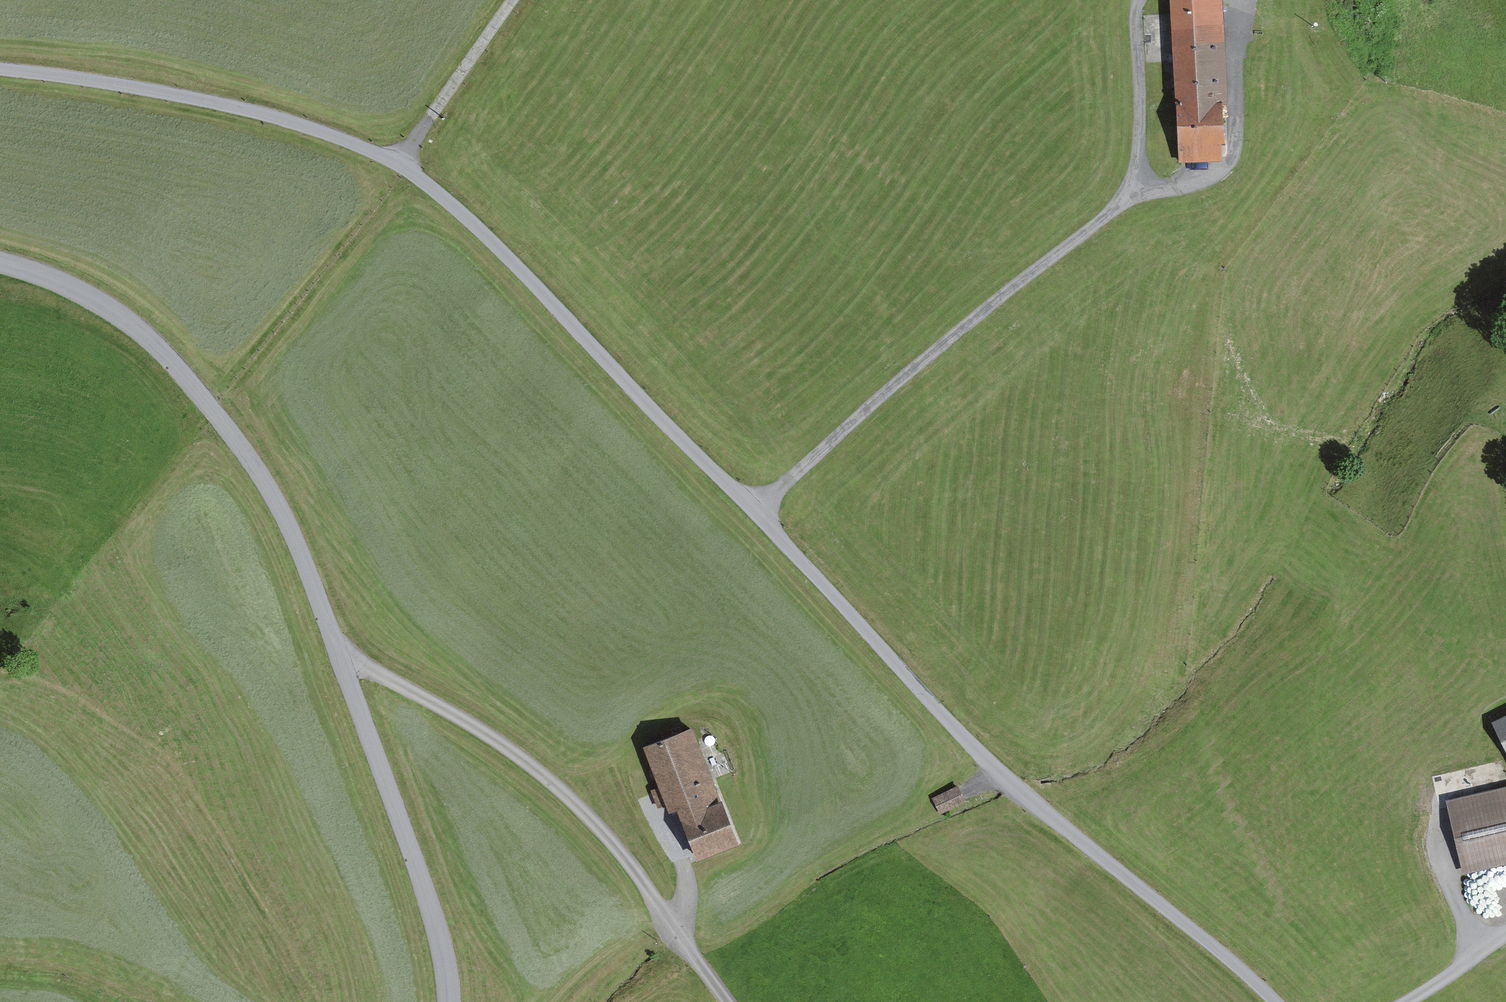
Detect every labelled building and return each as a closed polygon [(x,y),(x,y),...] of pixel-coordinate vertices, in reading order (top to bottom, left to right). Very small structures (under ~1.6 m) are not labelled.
[(1171,159),(1225,156),(1217,0),(1162,0),(1171,159)] [(1485,723),(1505,761),(1505,712),(1485,723)] [(698,856),(739,839),(722,796),(721,796),(692,724),(643,743),(660,785),(651,788),(658,806),(666,802),(669,808),(677,805),(698,856)] [(957,787),(933,799),(942,813),(965,802),(957,787)] [(1449,807),(1464,870),(1505,860),(1505,793),(1449,807)]
